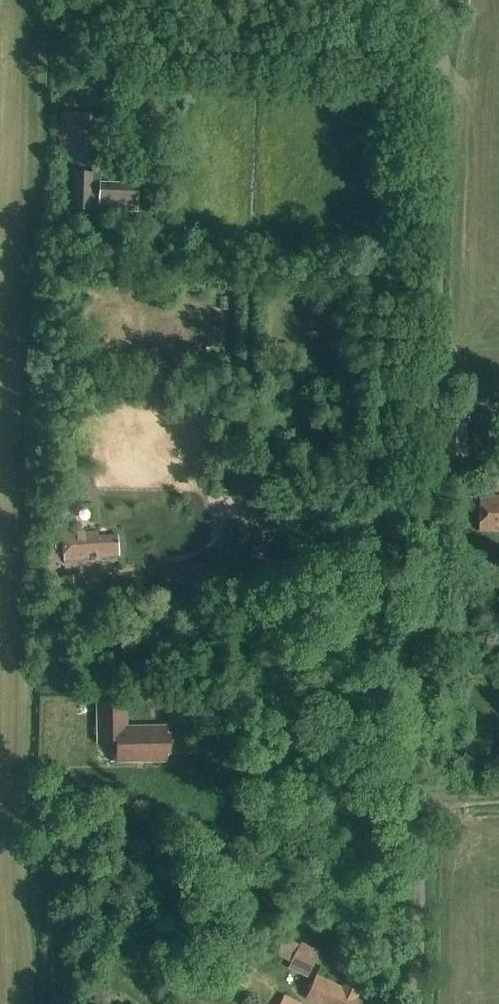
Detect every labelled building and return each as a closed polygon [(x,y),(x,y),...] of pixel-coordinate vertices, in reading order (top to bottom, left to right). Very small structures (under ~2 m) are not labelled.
[(66,161),(94,163),(96,114),(68,113),(66,161)] [(138,211),(138,184),(100,183),(100,173),(75,172),(74,209),(138,211)] [(198,355),(181,353),(180,365),(197,367),(198,355)] [(443,422),(444,459),(446,459),(446,472),(466,471),(466,458),(467,458),(466,421),(443,422)] [(480,496),(479,530),(498,530),(498,496),(480,496)] [(97,532),(90,532),(63,535),(65,559),(119,554),(117,535),(98,537),(97,532)] [(63,601),(82,600),(81,575),(62,576),(63,601)] [(168,726),(126,726),(126,703),(98,703),(97,742),(123,742),(122,761),(167,761),(167,753),(170,753),(170,735),(168,735),(168,726)] [(289,969),(308,978),(319,953),(301,944),(300,945),(284,938),(276,956),(291,963),(289,969)] [(317,976),(306,998),(318,1003),(361,1003),(362,1001),(356,999),(361,988),(346,980),(342,988),(317,976)]
